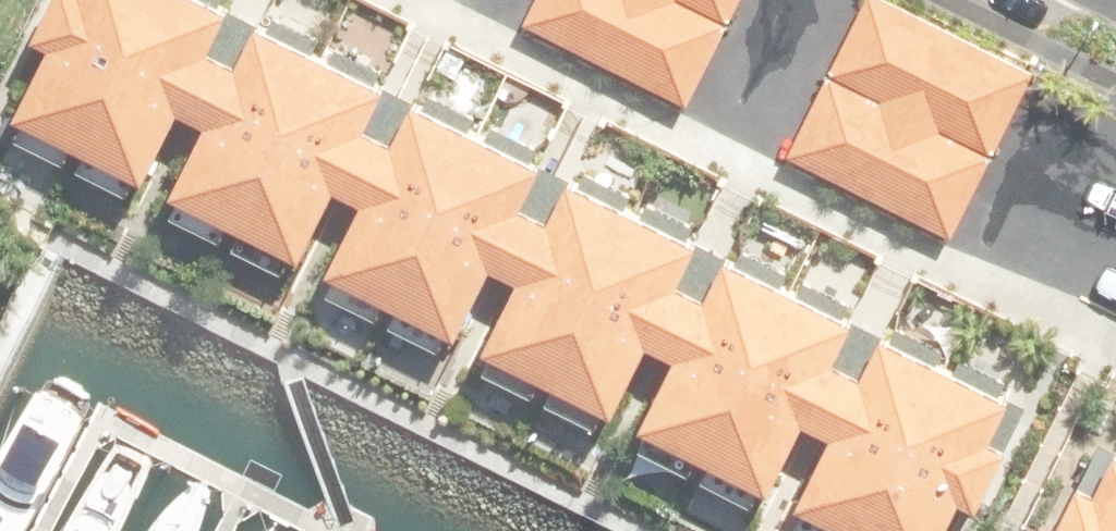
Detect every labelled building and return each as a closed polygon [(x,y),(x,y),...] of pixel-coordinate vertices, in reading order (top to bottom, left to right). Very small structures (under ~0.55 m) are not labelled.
[(241,22),(197,0),(71,0),(47,49),(63,56),(28,126),(155,191),(193,118),(207,126),(235,69),(221,62),(241,22)] [(698,106),(751,0),(545,0),(533,24),(698,106)] [(958,243),(1039,80),(878,0),(874,0),(793,160),(958,243)] [(377,142),(397,101),(270,37),(250,75),(235,69),(207,126),(219,131),(182,205),(312,270),(347,200),(363,206),(391,149),(377,142)] [(363,206),(377,213),(341,285),(467,348),(503,275),(520,283),(548,226),(533,219),(553,181),(426,116),(405,156),(391,149),(363,206)] [(534,290),(499,360),(625,424),(660,353),(676,360),(704,304),(689,296),(709,256),(583,193),(561,232),(548,226),(520,283),(534,290)] [(676,360),(690,369),(654,440),(781,504),(818,430),(833,439),(863,381),(847,373),(867,333),(740,270),(718,311),(704,304),(676,360)] [(1023,413),(896,348),(876,388),(863,381),(833,439),(847,446),(811,517),(838,530),(965,530),(976,509),(993,519),(1021,462),(1004,452),(1023,413)] [(1110,500),(1092,492),(1073,530),(1115,530),(1115,489),(1110,500)]
